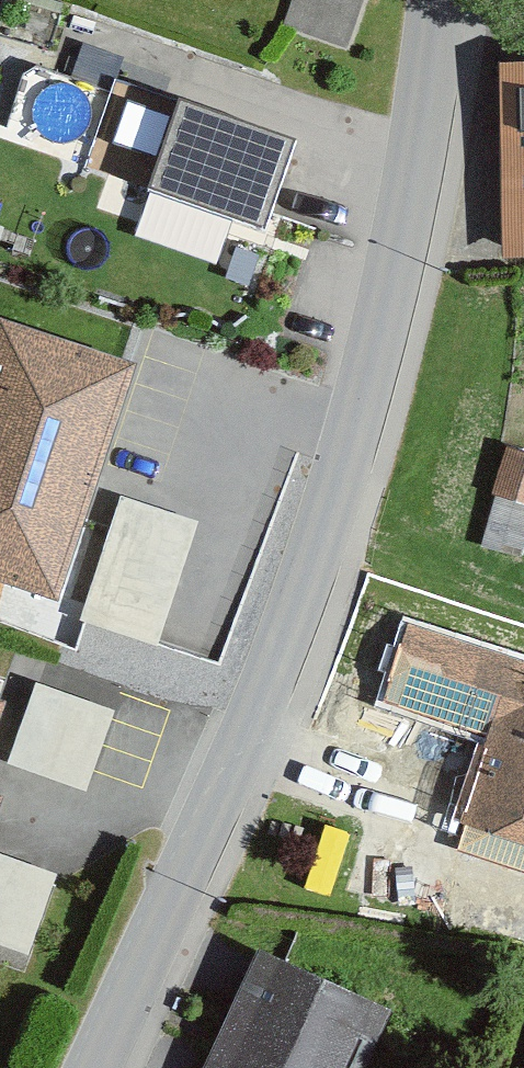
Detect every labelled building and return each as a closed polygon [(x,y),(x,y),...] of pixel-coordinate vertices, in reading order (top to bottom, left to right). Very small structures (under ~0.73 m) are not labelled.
[(291,20),(343,38),(356,0),(298,0),(291,20)] [(488,48),(496,244),(523,242),(523,47),(488,48)] [(260,207),(288,122),(122,70),(95,155),(260,207)] [(3,317),(0,327),(0,557),(51,574),(122,356),(3,317)] [(499,432),(476,527),(523,539),(523,438),(499,432)] [(112,491),(85,619),(167,636),(194,508),(112,491)] [(441,648),(426,695),(489,716),(459,809),(523,829),(523,675),(441,648)] [(60,758),(78,691),(17,675),(0,740),(0,743),(60,758)] [(0,836),(0,929),(7,931),(33,846),(0,836)] [(376,1006),(253,951),(200,1067),(348,1067),(376,1006)]
